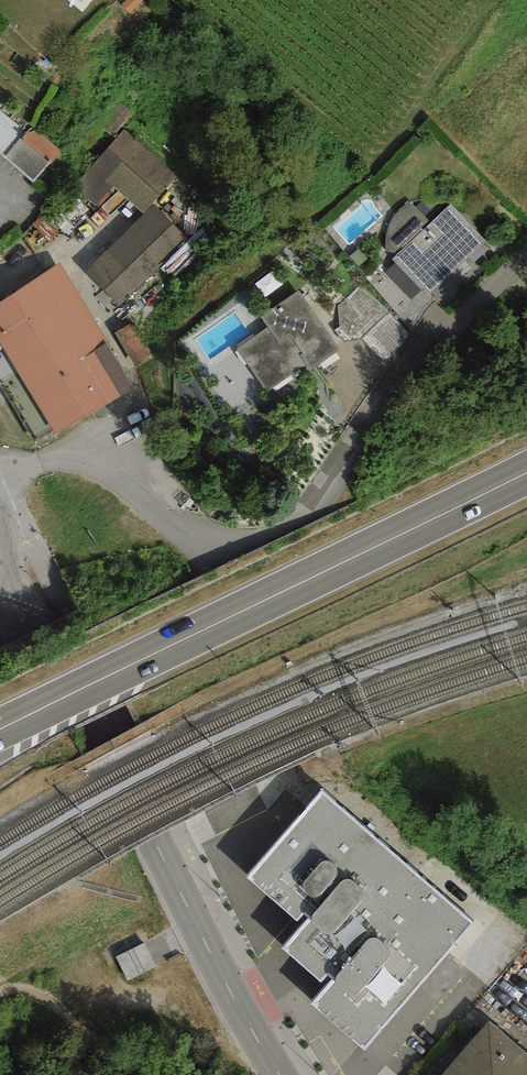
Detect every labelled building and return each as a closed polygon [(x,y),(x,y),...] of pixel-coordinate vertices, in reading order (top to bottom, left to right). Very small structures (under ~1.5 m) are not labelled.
[(35,125),(10,154),(37,177),(62,148),(35,125)] [(123,130),(79,180),(103,201),(113,190),(145,218),(179,179),(123,130)] [(389,255),(392,259),(430,223),(410,202),(402,208),(395,214),(390,223),(387,232),(386,242),(386,250),(389,255)] [(486,241),(450,204),(430,223),(392,259),(416,282),(428,294),(486,241)] [(153,217),(86,278),(113,307),(180,246),(153,217)] [(18,371),(96,322),(59,264),(0,302),(0,343),(18,371)] [(340,350),(299,290),(261,316),(269,328),(237,349),(266,392),(305,366),(307,368),(309,371),(340,350)] [(96,322),(18,371),(55,434),(135,389),(96,322)] [(364,1050),(473,923),(323,792),(247,878),(297,920),(303,913),(310,919),(282,948),(321,982),(327,976),(333,980),(312,1003),(364,1050)] [(443,1074),(526,1074),(526,1056),(489,1023),(443,1074)]
